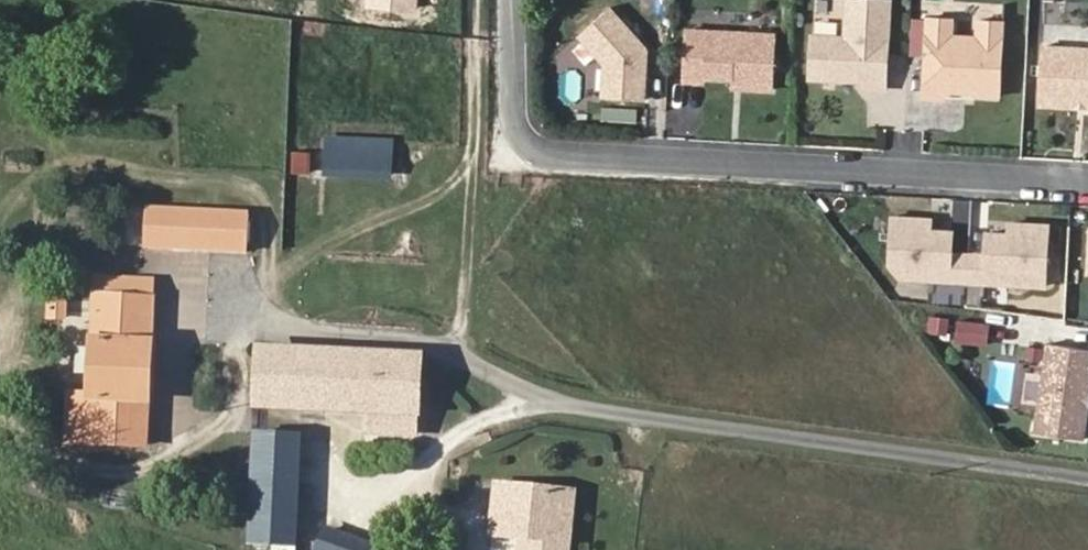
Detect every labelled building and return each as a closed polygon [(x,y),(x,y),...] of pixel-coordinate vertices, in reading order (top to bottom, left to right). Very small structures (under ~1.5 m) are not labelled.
[(366,8),(415,12),(416,0),(366,0),(366,8)] [(812,36),(810,78),(866,80),(866,88),(884,89),(888,0),(883,0),(847,0),(845,38),(812,36)] [(609,7),(578,34),(604,63),(602,96),(644,98),(646,47),(609,7)] [(951,17),(926,16),(922,96),(942,97),(948,92),(957,83),(965,84),(973,93),(999,94),(1002,20),(977,19),(976,35),(968,42),(958,42),(950,34),(951,17)] [(773,33),(686,29),(684,74),(703,75),(732,77),(752,78),(752,87),(771,88),(773,33)] [(1042,45),(1039,102),(1087,105),(1087,47),(1042,45)] [(752,78),(732,77),(731,86),(752,87),(752,78)] [(957,83),(948,92),(973,93),(965,84),(957,83)] [(394,174),(396,139),(329,134),(326,169),(394,174)] [(291,172),(309,173),(309,155),(292,155),(291,172)] [(248,254),(250,215),(149,211),(148,249),(248,254)] [(932,219),(893,216),(890,277),(951,280),(951,271),(968,272),(985,272),(985,282),(1046,285),(1049,225),(1010,223),(1009,234),(987,232),(986,254),(969,253),(952,252),(953,231),(931,229),(932,219)] [(100,280),(99,296),(153,298),(154,283),(100,280)] [(153,298),(99,296),(93,392),(70,392),(66,439),(147,444),(153,298)] [(990,322),(961,318),(958,338),(987,342),(990,322)] [(1049,344),(1037,432),(1084,439),(1087,410),(1087,349),(1049,344)] [(415,438),(419,356),(260,349),(257,410),(368,415),(369,436),(415,438)] [(1024,407),(1038,408),(1042,367),(1028,366),(1024,407)] [(257,438),(253,545),(275,545),(275,549),(297,549),(301,439),(257,438)] [(533,537),(532,549),(576,549),(578,497),(499,492),(498,535),(533,537)] [(319,549),(370,549),(371,547),(325,532),(319,549)]
